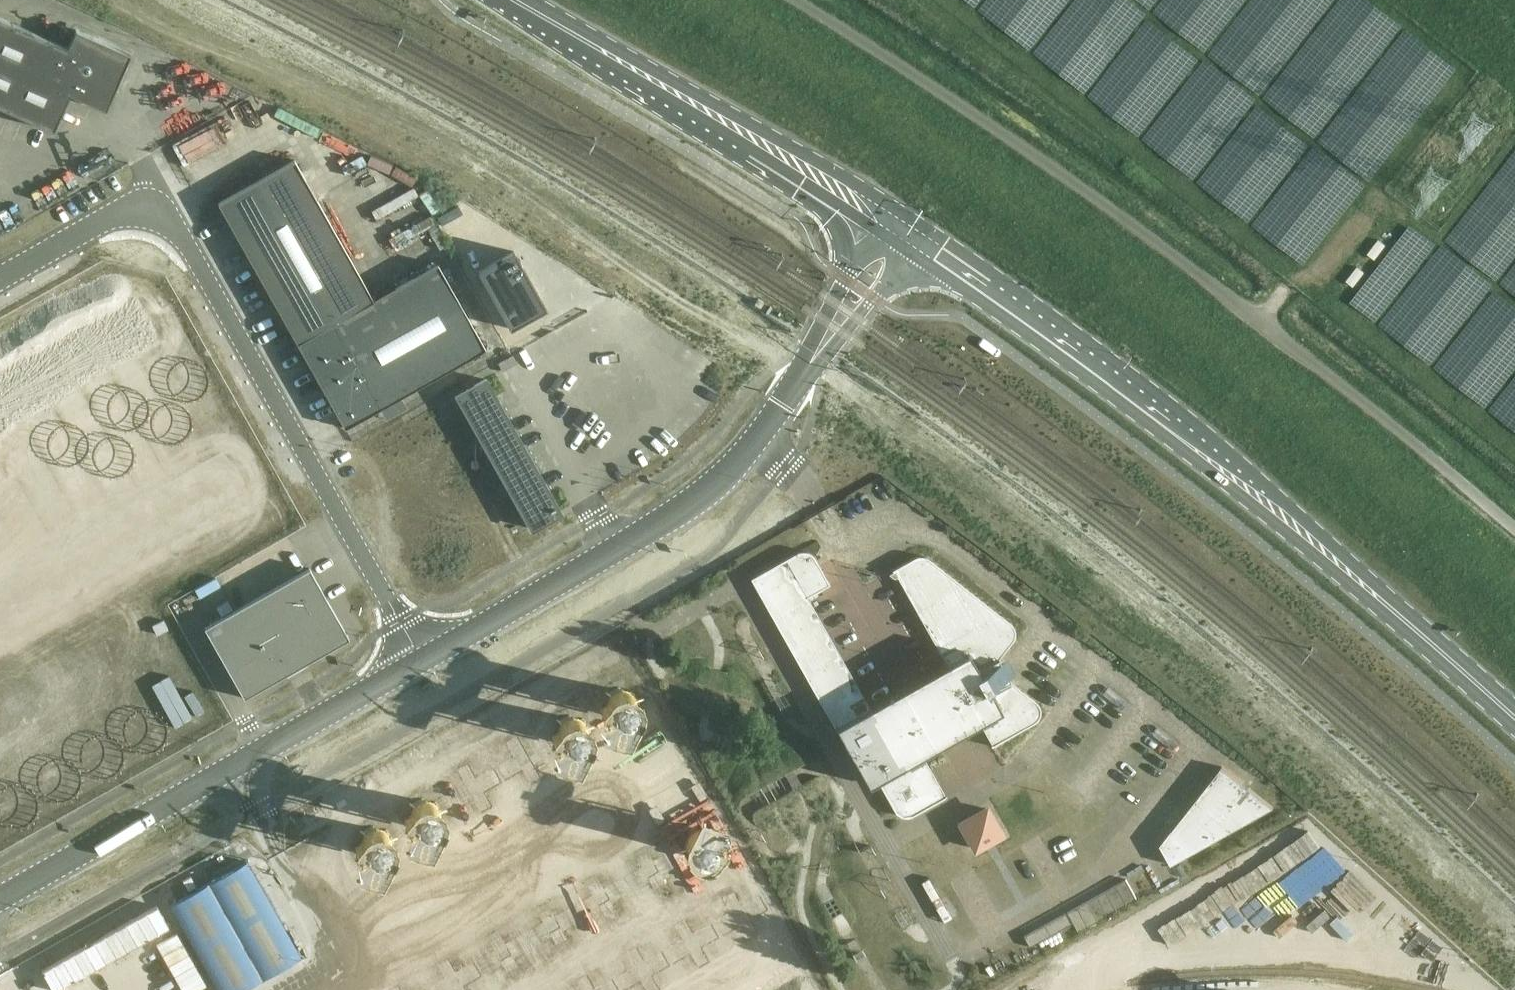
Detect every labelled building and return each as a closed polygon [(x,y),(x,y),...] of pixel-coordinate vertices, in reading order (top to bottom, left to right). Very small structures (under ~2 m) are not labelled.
[(53,129),(69,93),(105,108),(129,53),(75,29),(74,31),(70,40),(67,47),(0,17),(0,106),(53,129)] [(195,136),(229,122),(223,107),(189,122),(195,136)] [(174,130),(166,135),(179,155),(187,149),(174,130)] [(358,146),(335,155),(341,168),(363,159),(358,146)] [(365,146),(363,155),(386,161),(388,152),(365,146)] [(217,202),(271,297),(344,427),(485,348),(437,263),(373,299),(294,159),(217,202)] [(428,217),(420,223),(436,243),(444,237),(428,217)] [(513,251),(491,264),(478,271),(509,327),(544,307),(513,251)] [(474,386),(468,389),(457,396),(531,528),(542,522),(541,520),(558,510),(484,378),(474,384),(474,386)] [(998,658),(1012,640),(1014,636),(1014,632),(1014,628),(1012,624),(1009,621),(928,558),(925,556),(921,555),(917,555),(914,557),(891,569),(892,571),(893,570),(946,662),(870,706),(807,596),(829,584),(814,557),(811,554),(808,551),(804,550),(800,551),(796,552),(750,578),(854,763),(855,763),(867,784),(868,785),(877,780),(894,811),(897,814),(901,816),(905,816),(909,816),(912,814),(946,796),(945,794),(944,795),(922,754),(979,722),(991,744),(990,744),(991,746),(1035,721),(1037,718),(1039,714),(1040,710),(1039,706),(1037,703),(1034,700),(1011,681),(998,658)] [(309,567),(304,569),(203,627),(243,697),(349,638),(309,567)] [(1160,844),(1171,864),(1172,864),(1273,806),(1222,766),(1160,844)] [(621,844),(630,859),(669,835),(648,801),(630,812),(632,814),(612,826),(622,843),(621,844)] [(986,808),(960,822),(974,848),(1000,834),(986,808)] [(1126,878),(1066,912),(1077,931),(1137,898),(1126,878)] [(961,929),(971,923),(946,882),(937,888),(961,929)] [(829,906),(838,930),(848,927),(839,903),(829,906)] [(1065,912),(1023,936),(1029,946),(1071,923),(1065,912)]
